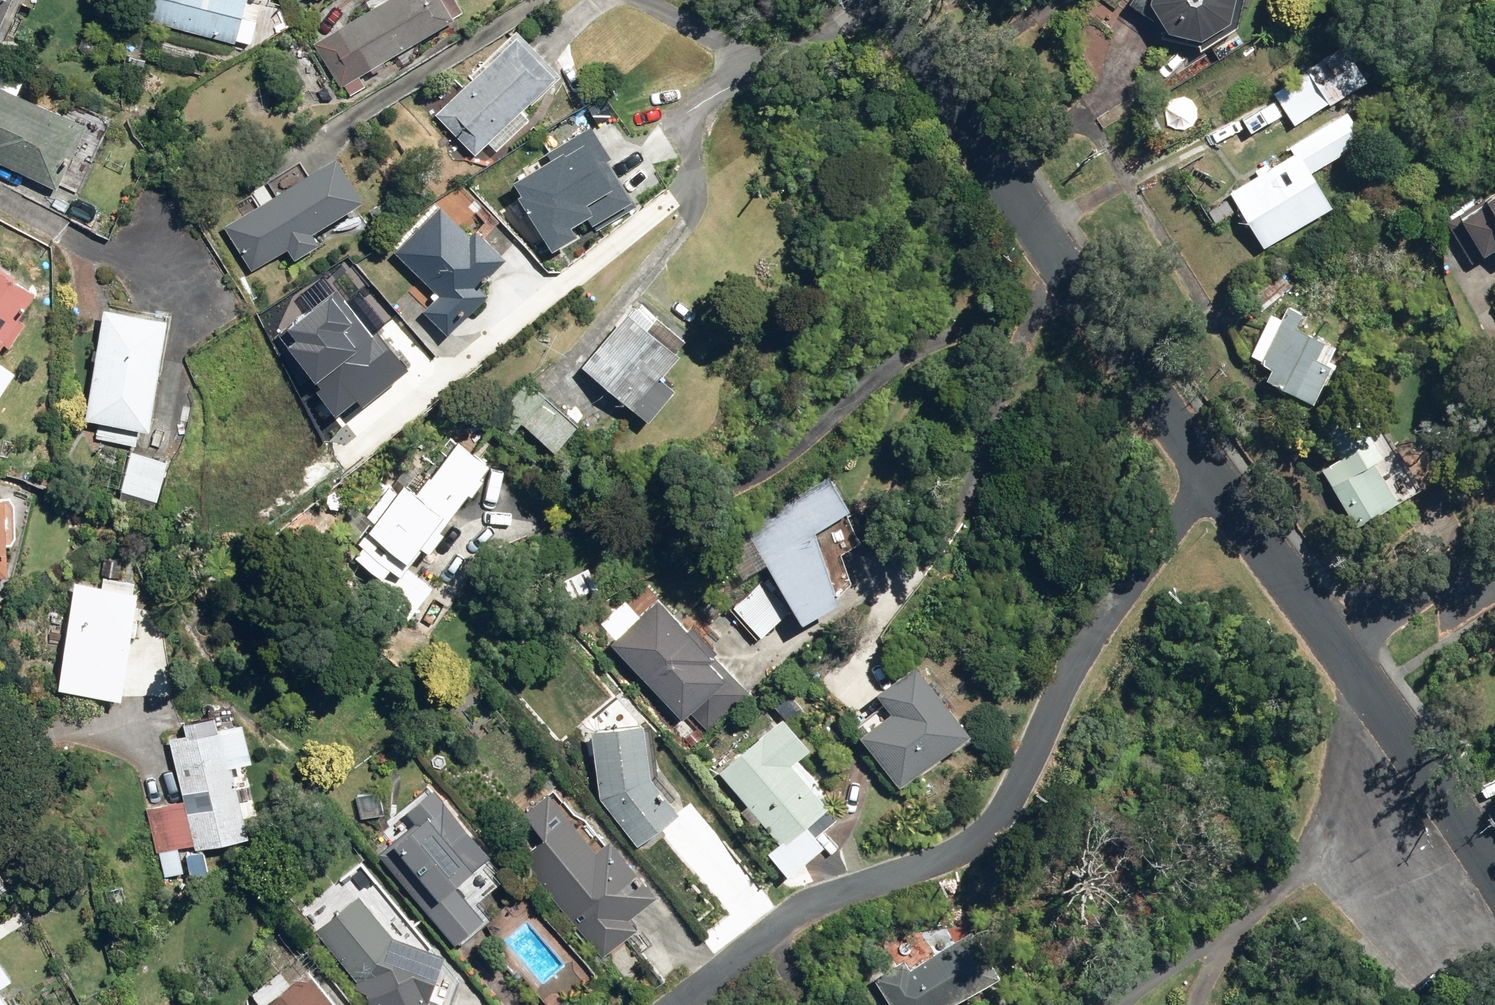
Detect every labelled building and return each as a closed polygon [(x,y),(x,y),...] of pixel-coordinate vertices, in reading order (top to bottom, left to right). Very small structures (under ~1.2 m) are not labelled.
[(2,45),(21,6),(30,10),(35,0),(0,0),(0,44),(2,45)] [(136,19),(249,48),(255,24),(238,20),(243,0),(141,0),(136,19)] [(316,44),(349,98),(364,89),(357,79),(368,72),(370,76),(383,68),(381,65),(462,15),(452,0),(388,0),(316,44)] [(1147,4),(1147,7),(1148,11),(1149,15),(1150,18),(1152,22),(1154,25),(1156,28),(1159,31),(1161,33),(1164,36),(1167,38),(1170,40),(1174,42),(1177,43),(1181,44),(1185,45),(1189,45),(1193,45),(1197,44),(1201,43),(1204,42),(1208,40),(1210,39),(1236,30),(1243,0),(1147,0),(1147,4)] [(556,75),(512,33),(432,116),(474,156),(484,146),(493,154),(524,123),(517,116),(556,75)] [(1290,127),(1359,79),(1335,46),(1267,94),(1290,127)] [(24,81),(0,69),(0,164),(29,179),(21,196),(37,205),(46,189),(54,193),(84,134),(15,98),(24,81)] [(1360,140),(1343,113),(1286,151),(1290,156),(1203,213),(1211,225),(1233,211),(1258,249),(1327,204),(1308,174),(1360,140)] [(634,202),(591,138),(515,189),(522,200),(509,209),(544,261),(634,202)] [(364,214),(327,162),(306,177),(296,163),(263,187),(272,200),(224,231),(239,255),(242,253),(245,258),(242,260),(252,274),(283,253),(291,264),(315,247),(310,240),(346,215),(352,223),(364,214)] [(1450,220),(1473,258),(1494,245),(1494,193),(1450,220)] [(467,240),(438,211),(393,256),(437,299),(420,316),(445,340),(455,331),(463,322),(477,308),(486,299),(475,288),(501,262),(473,234),(467,240)] [(0,278),(0,348),(5,352),(16,336),(7,329),(29,299),(0,278)] [(618,410),(622,405),(644,426),(673,395),(657,380),(674,362),(671,358),(683,345),(642,306),(579,372),(618,410)] [(1334,348),(1319,340),(1292,326),(1298,314),(1283,306),(1276,319),(1268,314),(1246,358),(1265,368),(1258,383),(1304,407),(1317,381),(1334,348)] [(161,326),(100,313),(86,423),(99,424),(97,439),(133,448),(137,435),(143,436),(161,326)] [(420,396),(378,346),(316,397),(359,448),(420,396)] [(11,376),(0,368),(0,392),(11,376)] [(577,431),(533,389),(525,381),(487,420),(506,438),(518,425),(552,457),(577,431)] [(1367,442),(1319,468),(1351,527),(1399,500),(1379,464),(1393,456),(1370,415),(1356,422),(1367,442)] [(484,471),(454,447),(410,502),(399,493),(395,498),(386,491),(346,541),(387,573),(370,595),(406,623),(432,590),(405,569),(418,552),(426,558),(442,539),(436,535),(465,497),(468,499),(478,486),(475,483),(484,471)] [(163,464),(129,455),(119,494),(153,503),(163,464)] [(779,581),(740,609),(759,636),(788,616),(795,626),(830,601),(810,537),(844,512),(822,482),(747,536),(779,581)] [(594,590),(585,570),(559,582),(569,602),(594,590)] [(131,595),(73,586),(57,693),(115,702),(131,595)] [(748,693),(699,639),(689,628),(681,634),(650,600),(604,641),(674,718),(670,722),(692,745),(748,693)] [(865,694),(882,713),(852,739),(896,789),(965,727),(948,708),(904,659),(865,694)] [(783,724),(800,705),(783,689),(766,708),(783,724)] [(243,764),(232,723),(212,728),(208,715),(178,723),(182,738),(165,743),(180,802),(143,812),(154,853),(189,844),(192,853),(244,840),(225,769),(243,764)] [(803,751),(775,719),(715,773),(745,806),(739,812),(753,827),(759,821),(777,841),(762,854),(782,876),(817,844),(810,837),(827,822),(818,811),(820,808),(784,768),(803,751)] [(644,780),(633,722),(586,733),(596,800),(632,846),(672,815),(644,780)] [(482,855),(424,786),(396,810),(410,826),(374,856),(450,946),(470,930),(473,933),(488,920),(473,902),(493,886),(473,862),(482,855)] [(546,857),(529,871),(599,958),(622,940),(636,958),(653,945),(629,915),(653,895),(607,838),(603,842),(583,818),(567,831),(564,827),(538,848),(546,857)] [(9,893),(0,880),(0,899),(9,893)] [(399,1002),(408,1004),(417,1004),(435,956),(387,939),(350,894),(313,932),(354,986),(378,994),(374,1004),(397,1004),(399,1002)] [(985,981),(955,931),(871,980),(886,1004),(944,1004),(985,981)] [(300,963),(280,979),(274,973),(247,995),(256,1004),(335,1004),(300,963)]
